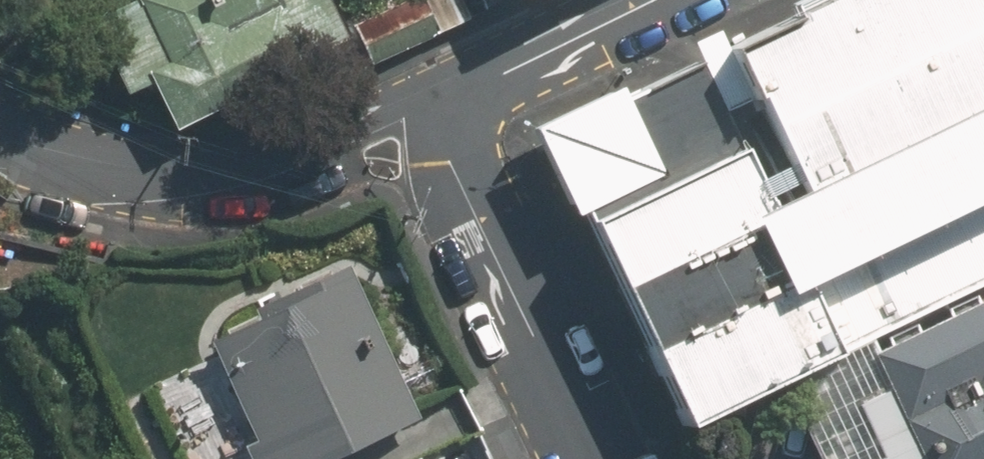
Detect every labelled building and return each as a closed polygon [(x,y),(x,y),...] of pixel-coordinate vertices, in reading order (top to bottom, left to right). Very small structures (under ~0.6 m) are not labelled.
[(353,0),(144,0),(89,27),(123,99),(152,86),(171,126),(368,31),(353,0)] [(375,19),(393,55),(442,31),(426,0),(413,0),(375,19)] [(533,139),(674,431),(983,282),(983,0),(823,0),(533,139)] [(345,263),(203,331),(253,434),(239,440),(248,458),(341,458),(421,421),(345,263)] [(863,358),(885,402),(912,458),(965,458),(983,450),(983,301),(863,358)]
